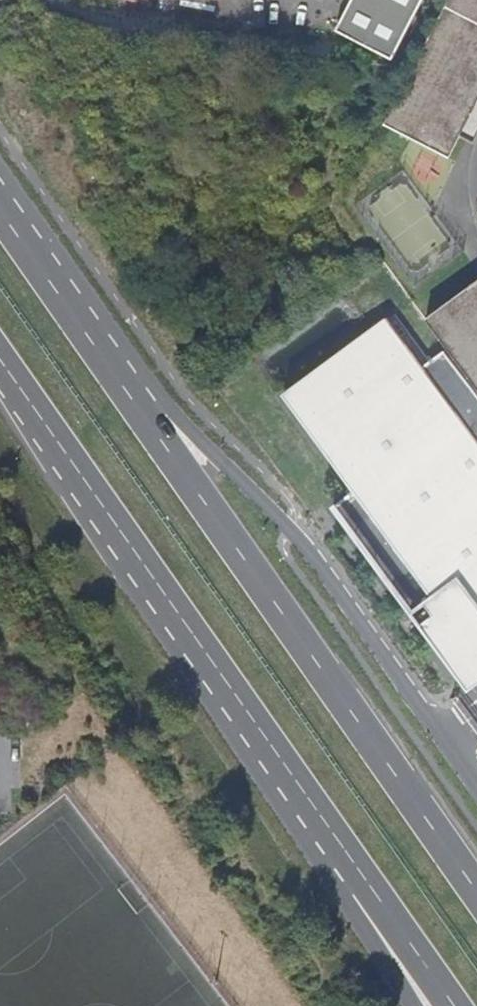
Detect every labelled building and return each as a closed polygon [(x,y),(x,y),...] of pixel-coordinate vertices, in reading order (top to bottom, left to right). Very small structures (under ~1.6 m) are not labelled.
[(334,32),(357,44),(391,61),(422,0),(351,0),(334,32)] [(449,159),(460,137),(474,144),(476,138),(476,0),(449,0),(385,123),(449,159)] [(427,321),(476,389),(476,284),(427,321)] [(284,395),(354,492),(331,508),(414,622),(437,606),(476,660),(476,659),(476,395),(446,352),(421,370),(385,321),(284,395)] [(414,622),(465,692),(476,684),(476,659),(476,660),(437,606),(414,622)]
